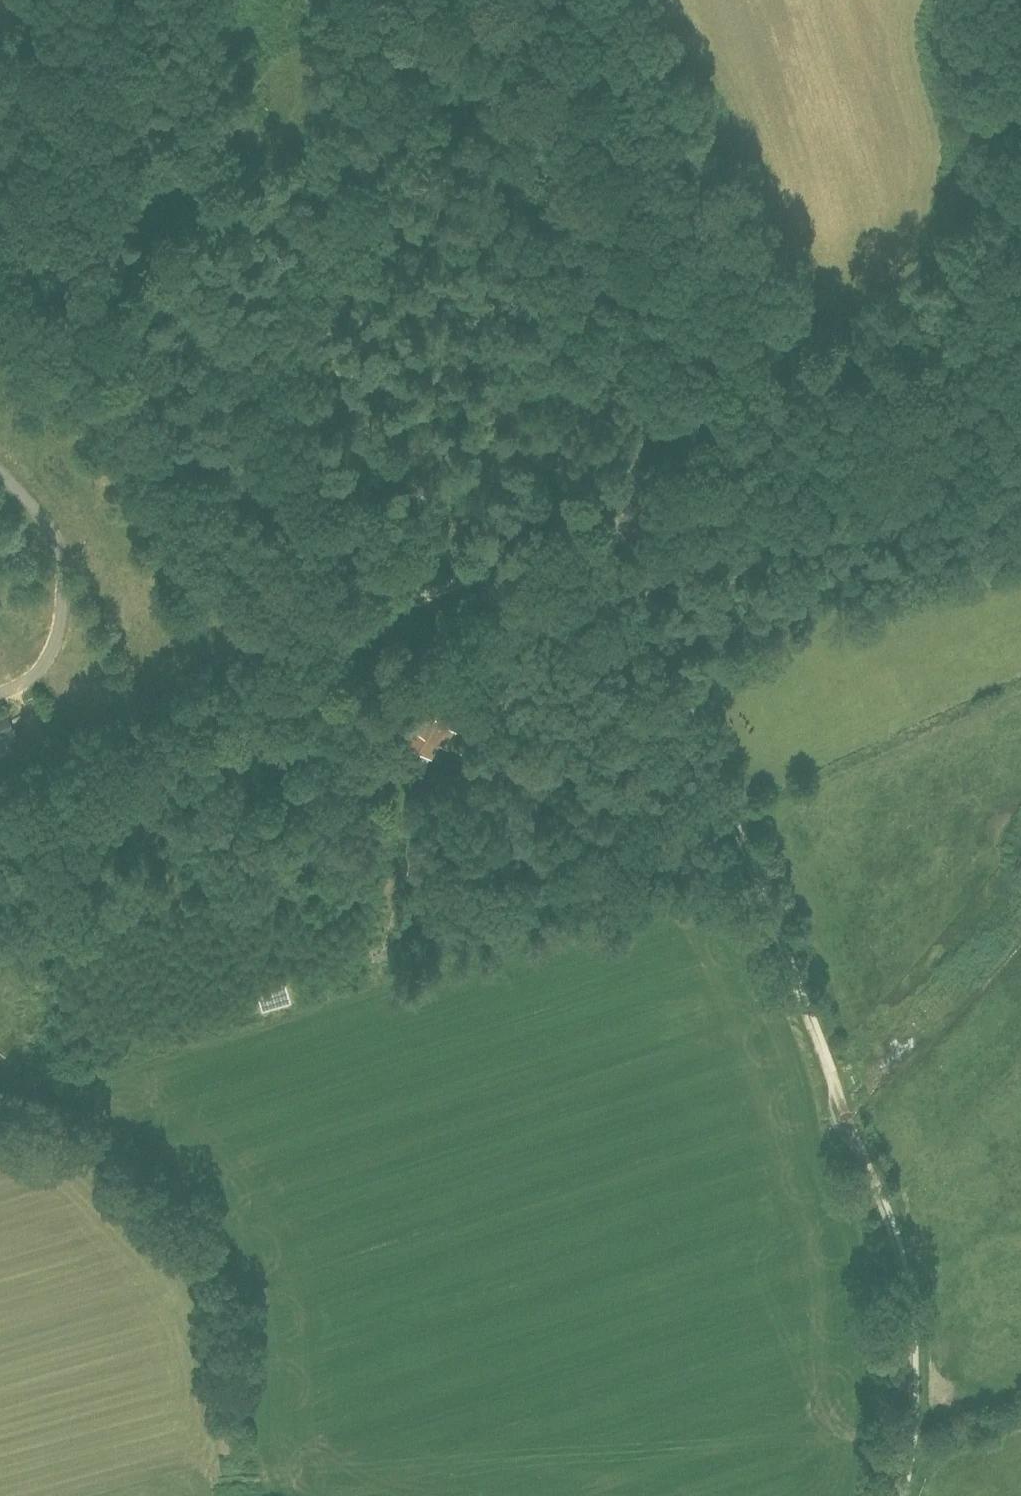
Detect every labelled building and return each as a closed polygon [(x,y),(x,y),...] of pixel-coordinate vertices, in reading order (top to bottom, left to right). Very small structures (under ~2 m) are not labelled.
[(53,602),(67,600),(65,586),(51,588),(53,602)] [(408,724),(417,729),(409,743),(430,756),(438,742),(447,747),(455,733),(447,728),(455,714),(433,701),(425,715),(416,710),(408,724)] [(472,743),(464,738),(459,748),(466,752),(472,743)]
